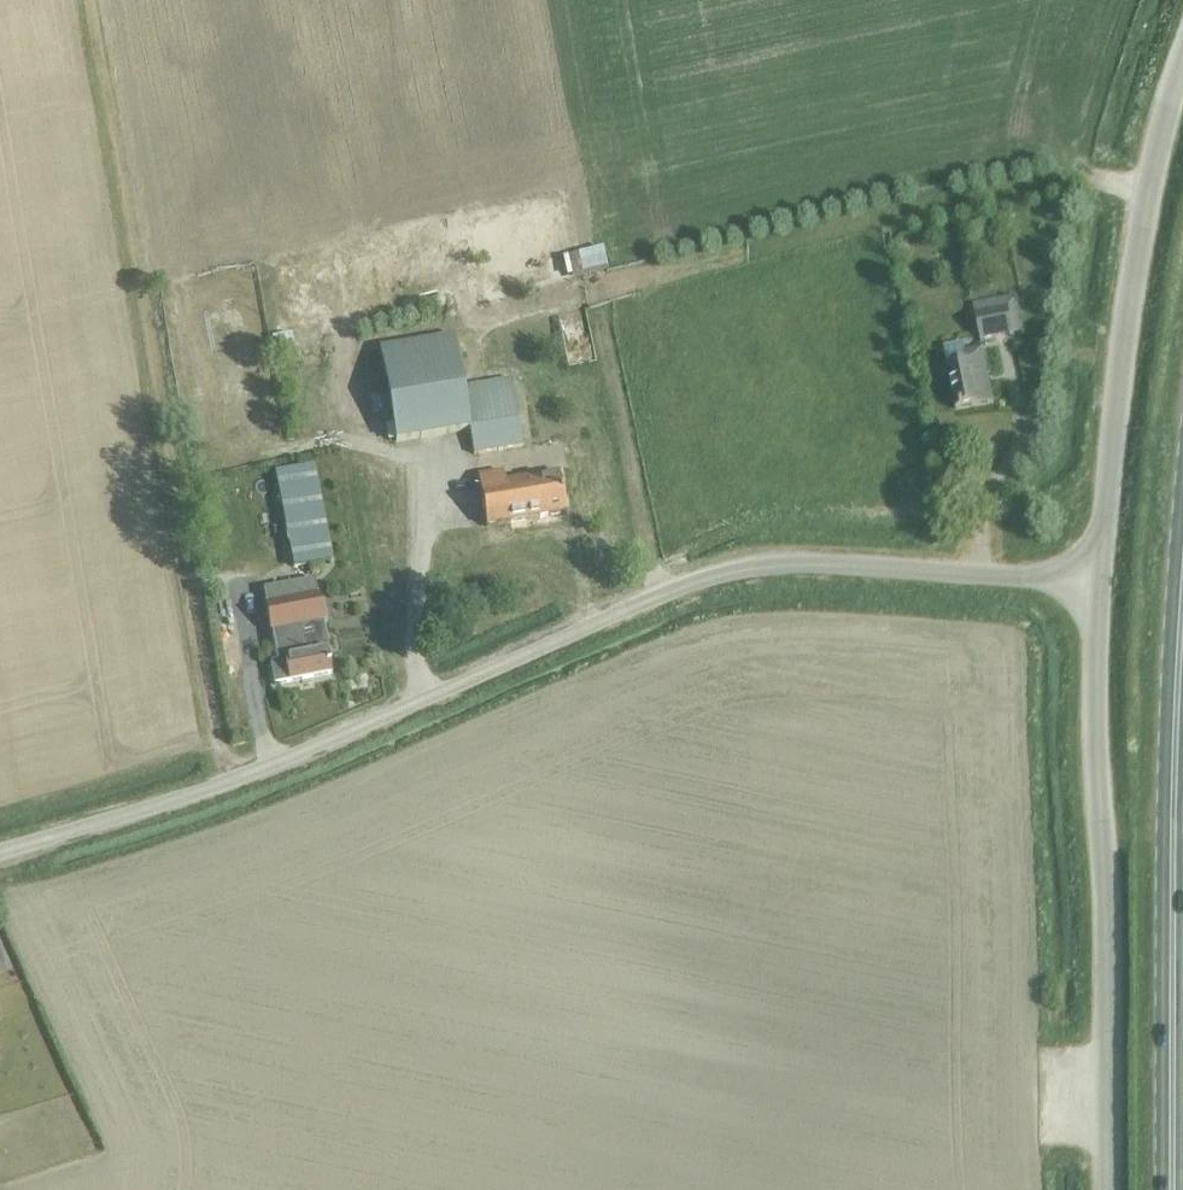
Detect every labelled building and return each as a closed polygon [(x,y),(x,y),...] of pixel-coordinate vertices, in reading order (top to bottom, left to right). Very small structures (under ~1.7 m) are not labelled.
[(600,249),(565,257),(569,281),(605,273),(600,249)] [(446,298),(418,303),(420,315),(448,309),(446,298)] [(1013,335),(1006,299),(973,306),(980,341),(1013,335)] [(472,455),(522,447),(510,381),(461,389),(452,336),(377,349),(394,443),(468,430),(472,455)] [(947,366),(956,411),(993,404),(982,349),(965,353),(967,362),(947,366)] [(303,468),(275,473),(292,569),(319,564),(329,562),(312,466),(303,468)] [(485,527),(565,514),(558,473),(504,482),(502,473),(477,477),(485,527)] [(265,591),(263,592),(270,631),(320,621),(312,582),(265,591)] [(320,621),(270,631),(274,650),(276,662),(270,663),(274,686),(330,674),(326,653),(327,653),(321,621),(320,621)]
